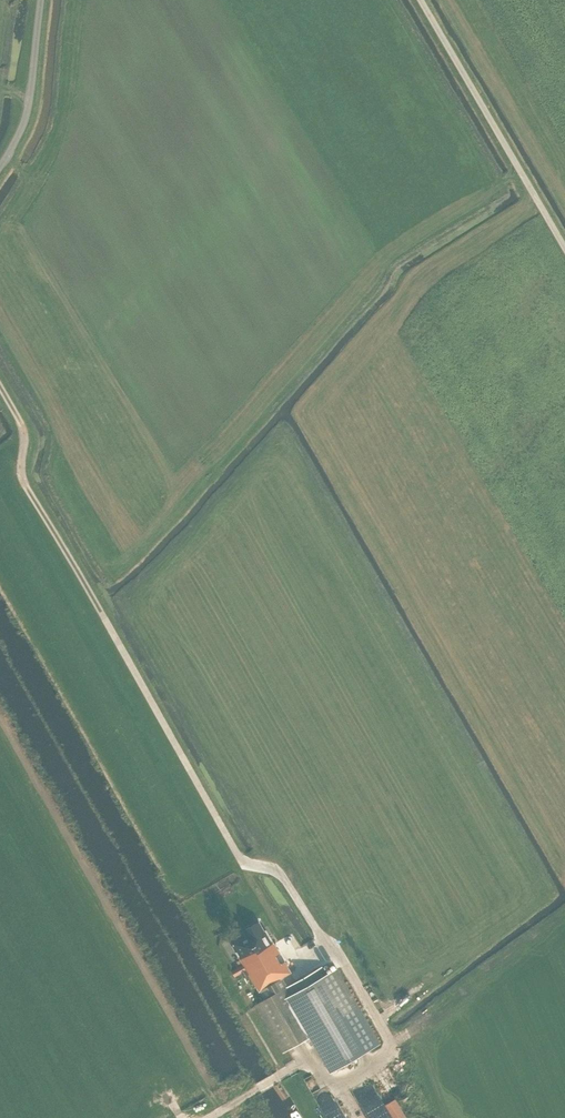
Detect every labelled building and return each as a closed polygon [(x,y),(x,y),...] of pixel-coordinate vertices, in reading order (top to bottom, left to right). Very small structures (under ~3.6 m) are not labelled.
[(255,1004),(282,1052),(360,1008),(337,968),(291,993),(287,986),(283,988),(279,980),(282,978),(281,977),(290,971),(266,930),(264,931),(258,922),(243,931),(247,938),(232,946),(259,992),(268,986),(272,994),(255,1004)] [(328,1117),(382,1117),(367,1087),(354,1093),(339,1063),(322,1072),(331,1090),(324,1094),(321,1087),(314,1090),(328,1117)] [(393,1117),(399,1117),(406,1115),(396,1095),(385,1101),(393,1117)]
